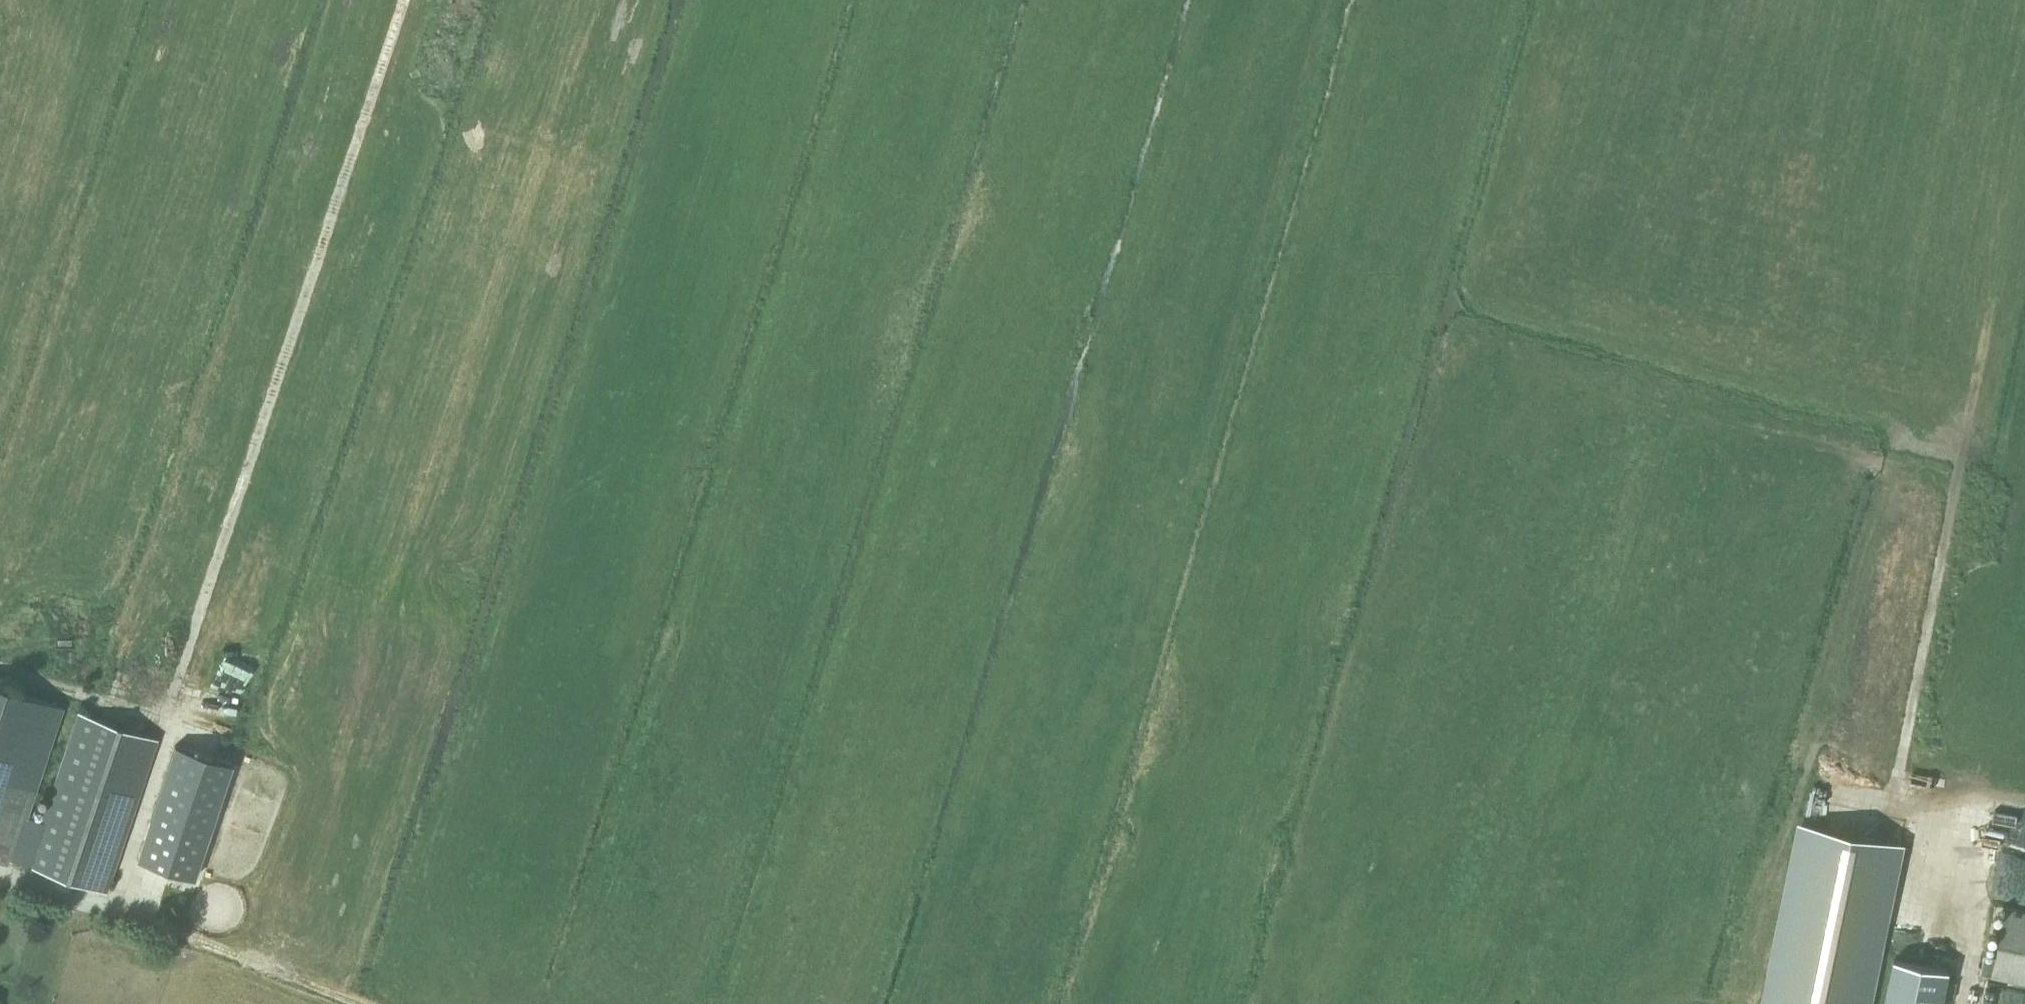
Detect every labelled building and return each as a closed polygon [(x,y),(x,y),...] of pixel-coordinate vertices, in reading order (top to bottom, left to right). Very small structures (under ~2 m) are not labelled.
[(6,862),(8,857),(106,891),(158,738),(80,712),(44,823),(27,817),(63,707),(0,686),(0,860),(6,862)] [(191,876),(230,763),(175,744),(173,743),(134,857),(191,876)] [(1899,844),(1802,824),(1765,1003),(1866,1003),(1899,844)] [(1980,973),(2024,983),(2024,909),(2006,905),(1995,957),(1984,954),(1980,973)] [(1948,970),(1893,959),(1884,1003),(1942,1003),(1948,970)]
